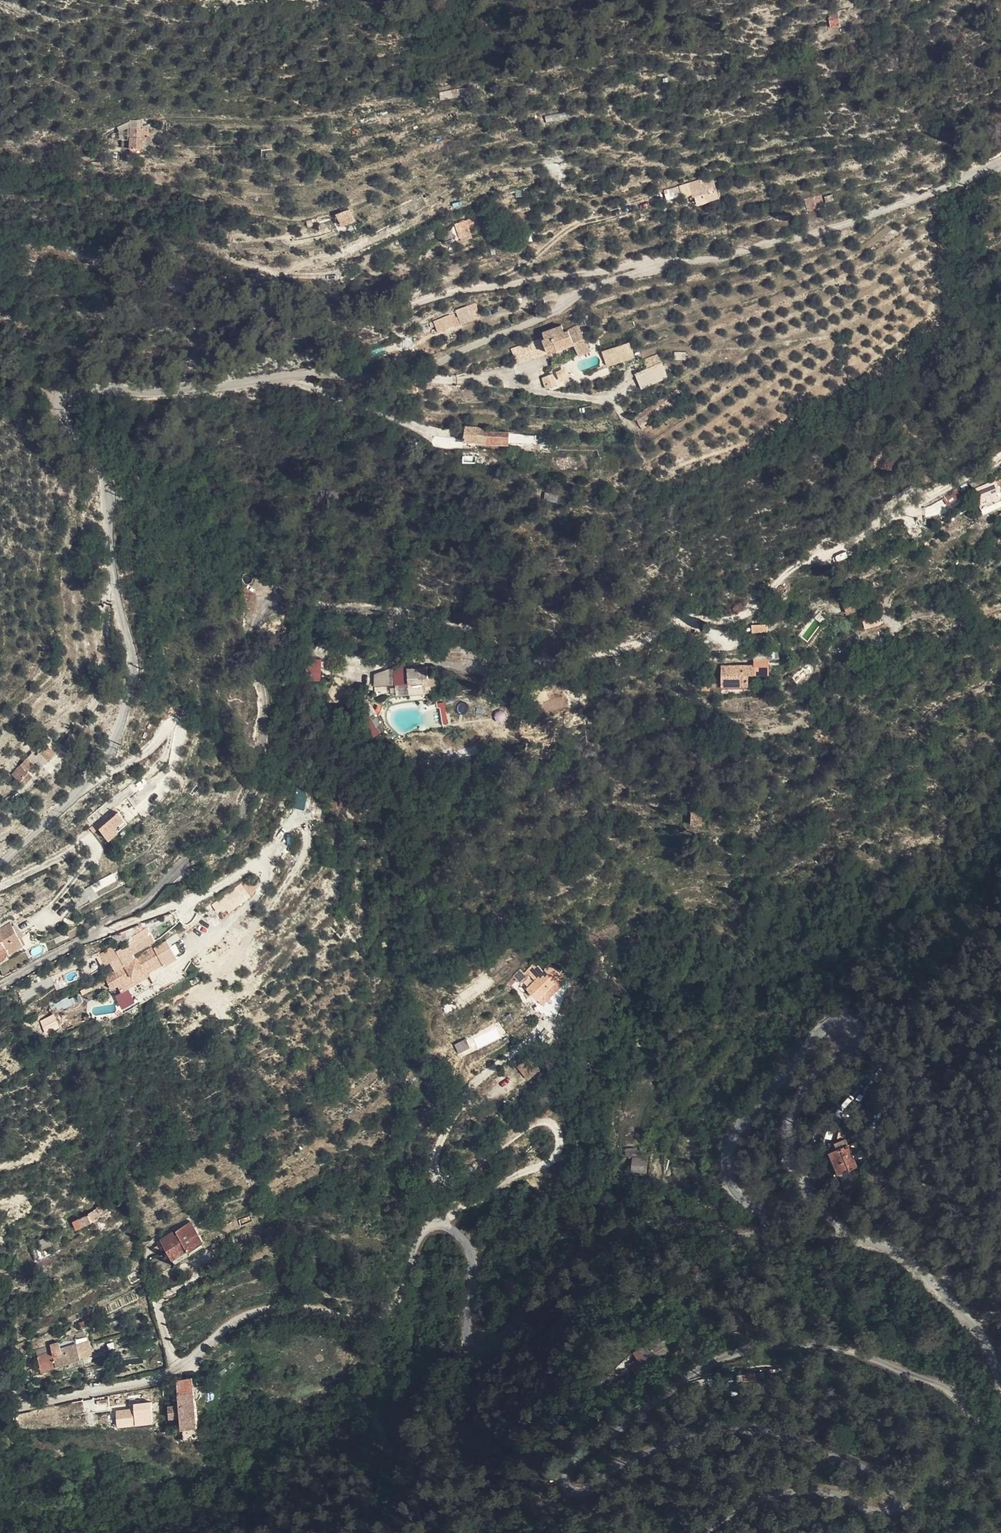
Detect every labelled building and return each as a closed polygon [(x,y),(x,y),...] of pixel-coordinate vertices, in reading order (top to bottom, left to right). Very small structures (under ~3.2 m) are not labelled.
[(841,11),(830,15),(834,26),(844,23),(841,11)] [(454,89),(439,93),(440,100),(456,96),(454,89)] [(130,133),(130,123),(126,125),(119,128),(119,134),(130,133)] [(144,133),(144,123),(130,123),(130,133),(144,133)] [(143,142),(144,133),(130,133),(119,134),(119,143),(127,143),(143,142)] [(708,185),(706,177),(695,179),(697,188),(708,185)] [(697,188),(695,179),(687,181),(688,190),(697,188)] [(801,198),(801,200),(811,198),(813,206),(820,203),(818,193),(801,198)] [(801,200),(804,209),(813,206),(811,198),(801,200)] [(344,224),(357,219),(352,207),(340,212),(341,217),(344,224)] [(454,224),(458,233),(470,227),(469,225),(473,223),(470,217),(454,224)] [(470,227),(458,233),(460,237),(471,231),(470,227)] [(477,298),(456,304),(457,307),(450,309),(454,322),(481,313),(477,298)] [(590,308),(583,310),(585,318),(592,316),(590,308)] [(542,334),(543,338),(552,334),(559,351),(575,344),(581,357),(592,351),(579,321),(563,328),(560,322),(545,330),(546,332),(542,334)] [(552,334),(543,338),(551,355),(559,351),(552,334)] [(543,338),(513,353),(520,369),(546,357),(551,355),(543,338)] [(607,368),(635,358),(629,342),(601,352),(607,368)] [(663,363),(659,354),(645,360),(649,369),(663,363)] [(559,387),(555,377),(546,380),(551,391),(559,387)] [(493,422),(467,417),(466,431),(481,434),(490,436),(491,433),(493,422)] [(506,424),(493,422),(491,433),(539,441),(541,428),(506,424)] [(987,495),(981,484),(973,488),(980,500),(987,495)] [(450,608),(461,612),(465,602),(455,597),(450,608)] [(864,607),(861,598),(845,603),(848,615),(858,612),(857,609),(864,607)] [(818,611),(813,617),(820,623),(825,616),(818,611)] [(877,618),(864,622),(868,634),(883,629),(881,620),(878,621),(877,618)] [(752,631),(769,629),(768,622),(751,624),(752,631)] [(304,659),(306,681),(322,680),(320,658),(304,659)] [(419,677),(427,676),(426,670),(426,667),(426,662),(417,663),(419,677)] [(435,683),(434,675),(427,676),(419,677),(417,663),(414,663),(392,669),(395,688),(407,685),(413,683),(414,688),(435,683)] [(768,675),(768,663),(755,663),(756,667),(756,675),(768,675)] [(756,667),(721,667),(722,685),(749,686),(749,678),(756,678),(756,675),(756,667)] [(559,700),(561,707),(566,706),(564,696),(550,699),(551,702),(559,700)] [(370,719),(361,723),(369,739),(378,735),(370,719)] [(48,744),(40,753),(47,759),(55,751),(48,744)] [(47,759),(40,753),(37,751),(34,754),(28,749),(21,757),(23,759),(10,774),(18,782),(27,772),(26,771),(35,761),(41,766),(47,759)] [(27,772),(18,782),(22,786),(31,776),(27,772)] [(294,808),(304,810),(307,792),(297,791),(294,808)] [(690,826),(703,826),(702,809),(689,810),(690,826)] [(121,824),(112,814),(95,828),(103,839),(121,824)] [(20,940),(5,916),(0,920),(0,958),(9,951),(8,950),(20,940)] [(62,926),(66,930),(75,923),(72,919),(62,926)] [(337,927),(345,933),(351,926),(342,919),(337,927)] [(54,939),(66,930),(62,926),(51,935),(54,939)] [(104,961),(109,968),(104,971),(106,973),(99,977),(105,986),(111,982),(115,988),(141,972),(139,970),(156,959),(148,947),(141,951),(140,949),(118,963),(113,955),(104,961)] [(525,972),(532,980),(541,971),(533,963),(531,961),(521,969),(516,964),(508,972),(509,974),(512,977),(516,981),(525,972)] [(524,988),(534,1000),(542,992),(553,982),(559,989),(567,979),(553,969),(545,968),(541,971),(532,980),(524,988)] [(553,982),(542,992),(548,998),(559,989),(553,982)] [(127,989),(115,997),(122,1010),(135,1003),(127,989)] [(53,1014),(39,1021),(46,1034),(60,1027),(53,1014)] [(472,1050),(465,1042),(456,1050),(463,1058),(472,1050)] [(538,1070),(527,1056),(513,1069),(524,1082),(538,1070)] [(630,1173),(646,1174),(648,1159),(632,1158),(630,1173)] [(869,1180),(860,1158),(843,1165),(852,1187),(869,1180)] [(111,1204),(108,1199),(69,1218),(73,1227),(88,1221),(87,1218),(93,1215),(94,1217),(100,1214),(98,1210),(111,1204)] [(198,1220),(161,1238),(165,1246),(169,1245),(177,1262),(210,1245),(198,1220)] [(43,1361),(81,1351),(80,1346),(92,1342),(90,1335),(65,1342),(62,1332),(52,1335),(54,1341),(39,1346),(43,1361)] [(660,1341),(633,1351),(638,1364),(665,1354),(660,1341)] [(80,1346),(81,1351),(93,1347),(92,1342),(80,1346)] [(88,1378),(101,1374),(98,1361),(85,1365),(88,1378)] [(198,1388),(196,1374),(179,1377),(181,1391),(198,1388)] [(186,1425),(203,1423),(198,1388),(181,1391),(182,1401),(184,1412),(186,1425)] [(639,1399),(634,1391),(628,1394),(634,1402),(639,1399)] [(630,1404),(634,1402),(628,1394),(624,1396),(630,1404)] [(172,1403),(174,1414),(184,1412),(182,1401),(172,1403)] [(145,1410),(155,1409),(154,1402),(145,1402),(145,1410)] [(204,1436),(203,1429),(186,1429),(187,1438),(204,1436)]
